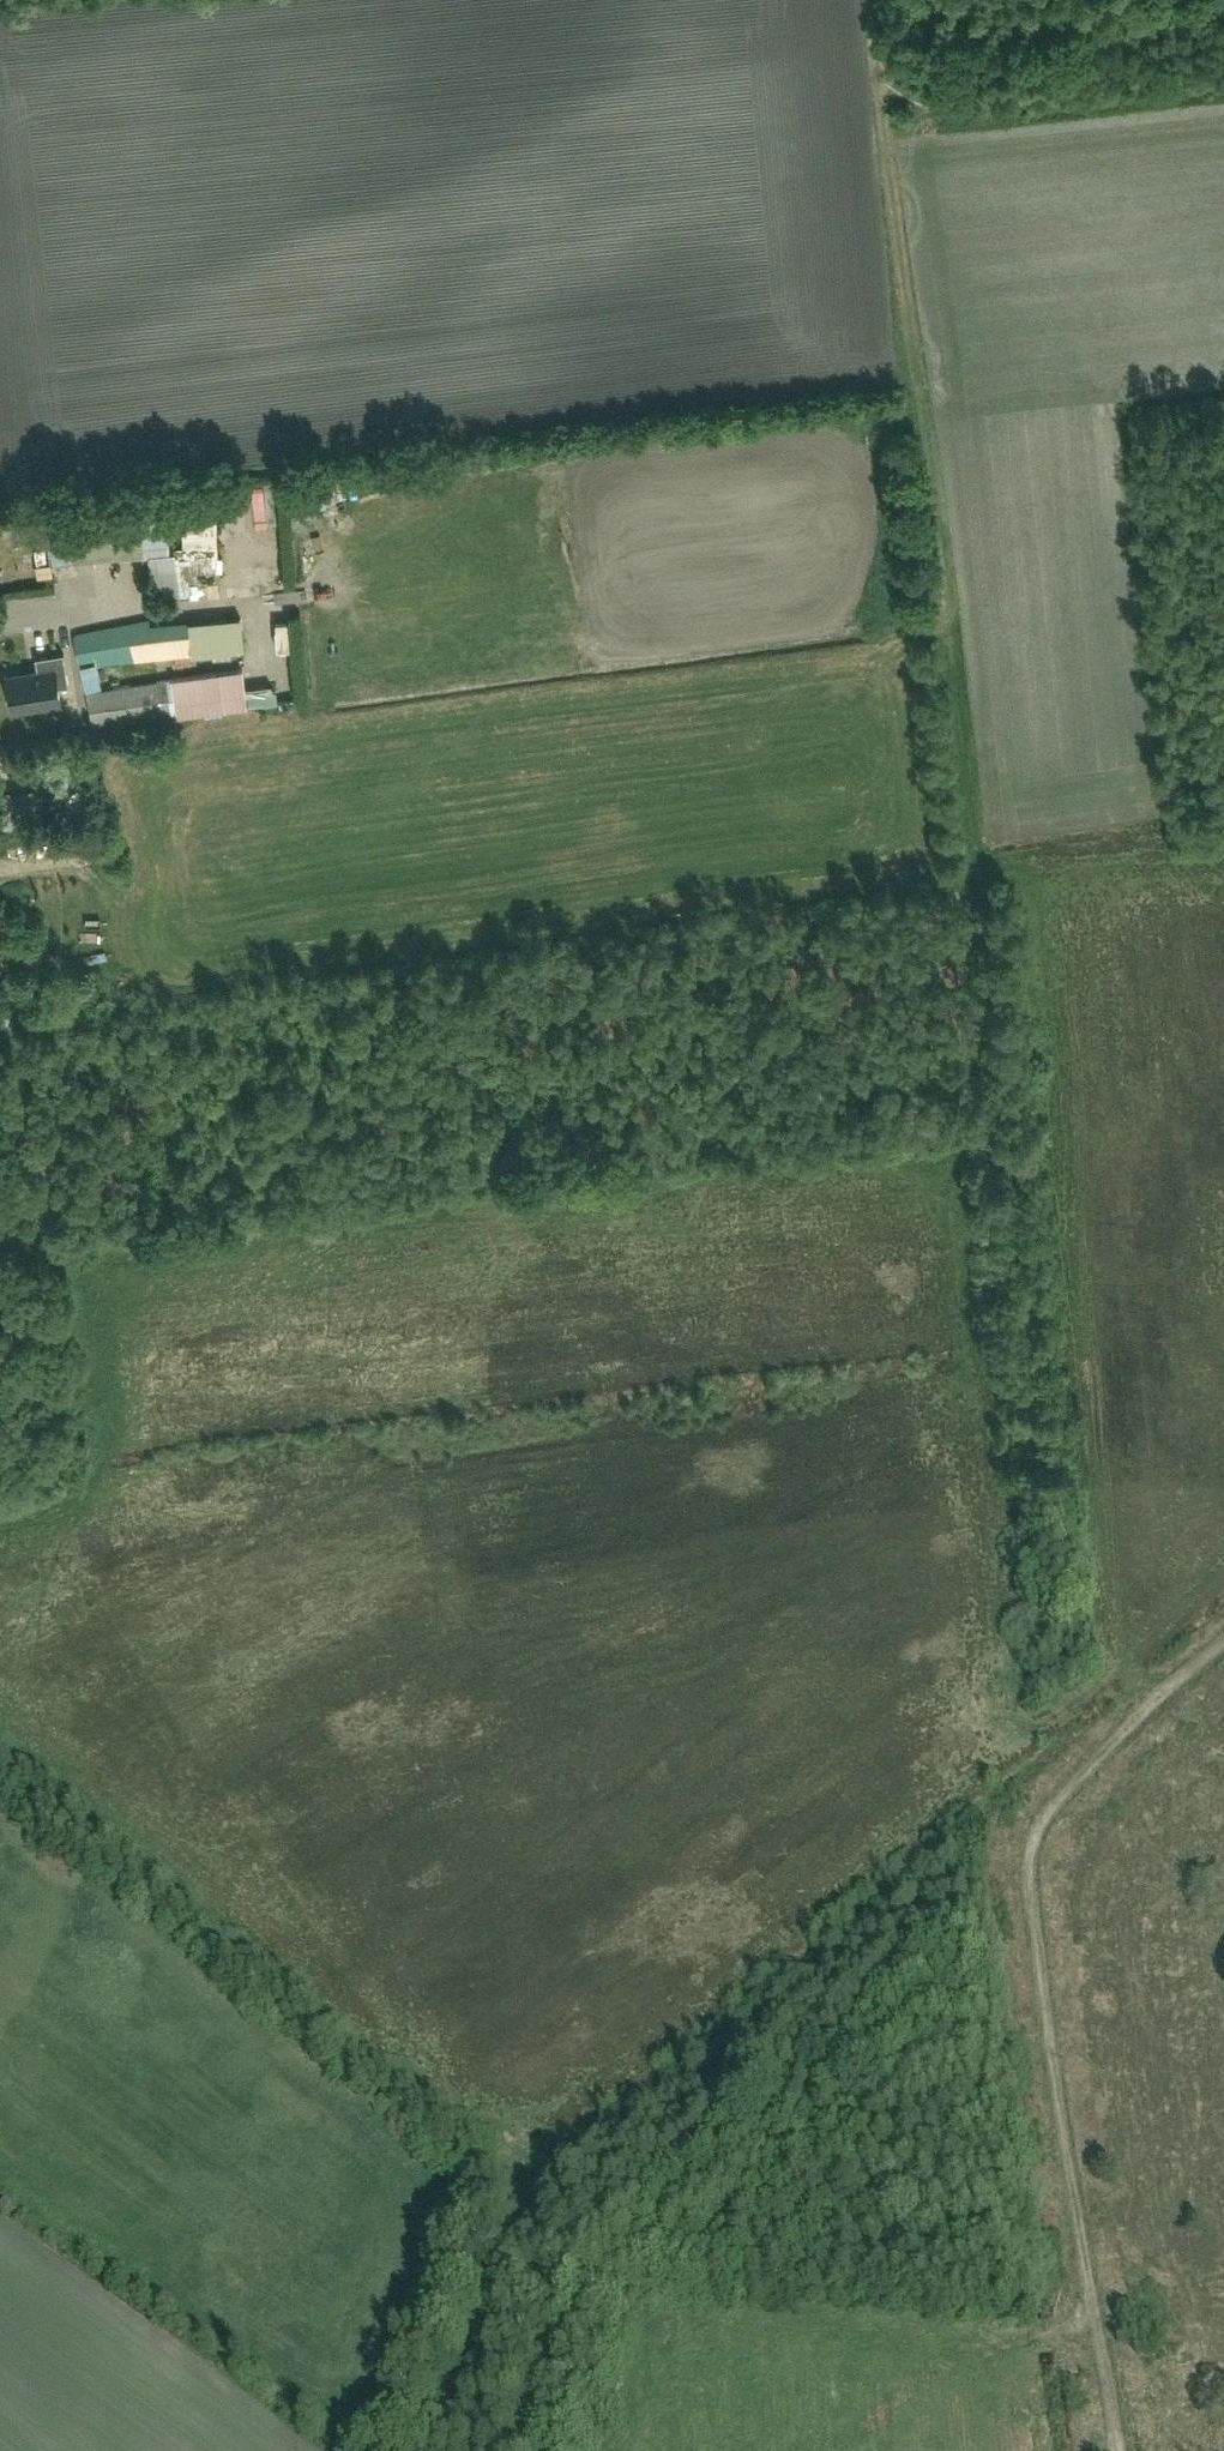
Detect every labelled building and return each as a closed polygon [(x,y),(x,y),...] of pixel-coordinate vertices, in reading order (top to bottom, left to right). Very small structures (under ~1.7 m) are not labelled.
[(0,535),(45,532),(48,548),(36,549),(38,564),(30,566),(33,586),(53,584),(50,565),(156,556),(155,543),(152,543),(150,521),(140,522),(139,504),(0,516),(0,534),(0,535)] [(251,581),(271,580),(270,568),(250,569),(251,581)] [(240,616),(188,619),(150,624),(149,618),(74,633),(93,725),(247,707),(243,668),(141,680),(142,683),(104,688),(99,662),(134,655),(136,662),(193,655),(243,650),(240,616)] [(37,674),(1,679),(7,719),(62,713),(59,692),(68,691),(64,659),(35,663),(37,674)] [(17,768),(47,767),(47,757),(17,759),(17,768)] [(84,879),(102,874),(98,858),(79,864),(84,879)]
